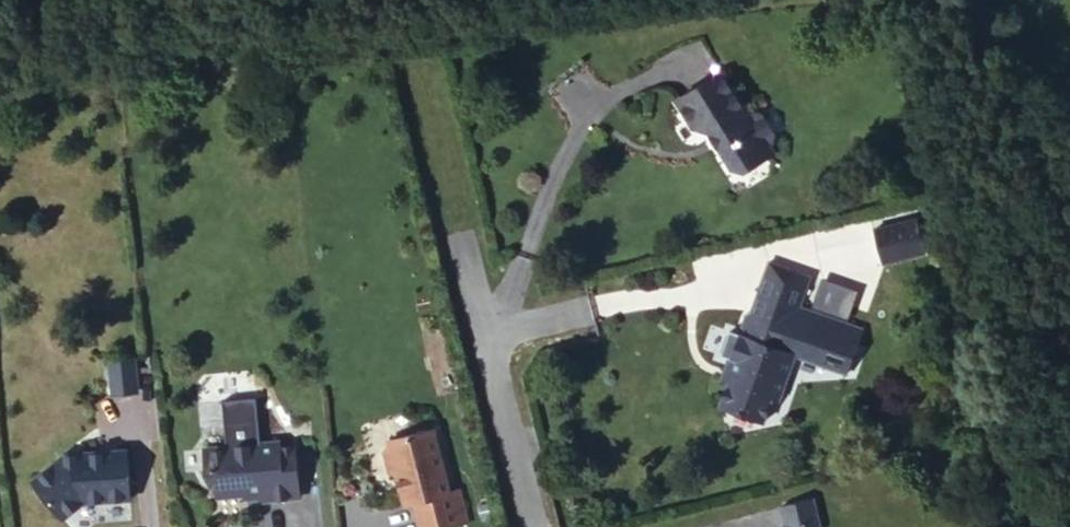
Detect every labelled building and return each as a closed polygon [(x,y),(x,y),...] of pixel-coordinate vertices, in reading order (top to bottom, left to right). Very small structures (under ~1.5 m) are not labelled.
[(710,65),(669,93),(686,122),(706,126),(724,157),(740,162),(766,146),(759,137),(767,132),(768,123),(753,100),(744,99),(739,104),(710,65)] [(863,207),(873,242),(912,232),(903,196),(863,207)] [(708,380),(753,396),(761,372),(769,374),(786,329),(840,347),(855,300),(788,278),(798,247),(753,232),(743,264),(726,306),(714,304),(706,328),(713,332),(725,334),(717,354),(708,380)] [(706,351),(717,354),(725,334),(713,332),(706,351)] [(144,374),(119,377),(123,410),(147,408),(144,374)] [(441,423),(394,434),(396,438),(391,445),(396,465),(404,470),(408,489),(417,486),(420,496),(428,526),(432,526),(475,516),(466,483),(457,486),(441,423)] [(246,454),(219,457),(221,480),(231,488),(233,506),(259,503),(262,499),(279,497),(280,505),(280,508),(315,505),(309,453),(294,455),(293,449),(269,452),(264,448),(249,450),(246,454)] [(315,468),(331,467),(329,452),(314,454),(315,468)] [(138,468),(88,473),(88,476),(77,478),(75,475),(45,504),(67,526),(89,526),(98,518),(99,519),(143,515),(138,468)] [(815,508),(810,507),(803,475),(768,481),(773,498),(764,512),(770,516),(761,526),(803,526),(815,508)] [(420,496),(417,486),(408,489),(411,499),(420,496)] [(262,499),(259,503),(259,508),(280,505),(279,497),(262,499)]
